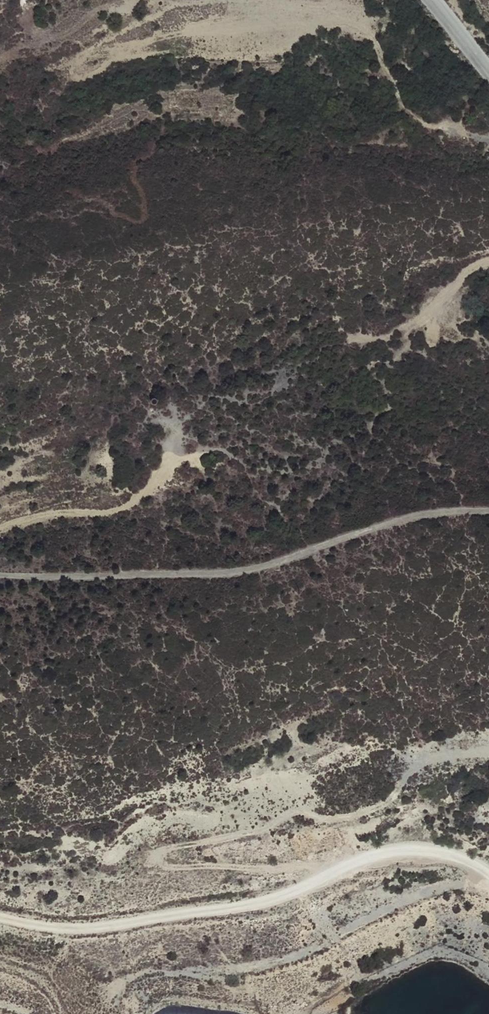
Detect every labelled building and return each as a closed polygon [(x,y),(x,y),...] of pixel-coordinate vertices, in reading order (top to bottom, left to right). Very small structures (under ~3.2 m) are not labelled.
[(160,404),(161,401),(160,399),(158,397),(155,397),(153,399),(152,401),(153,404),(155,406),(158,406),(160,404)]
